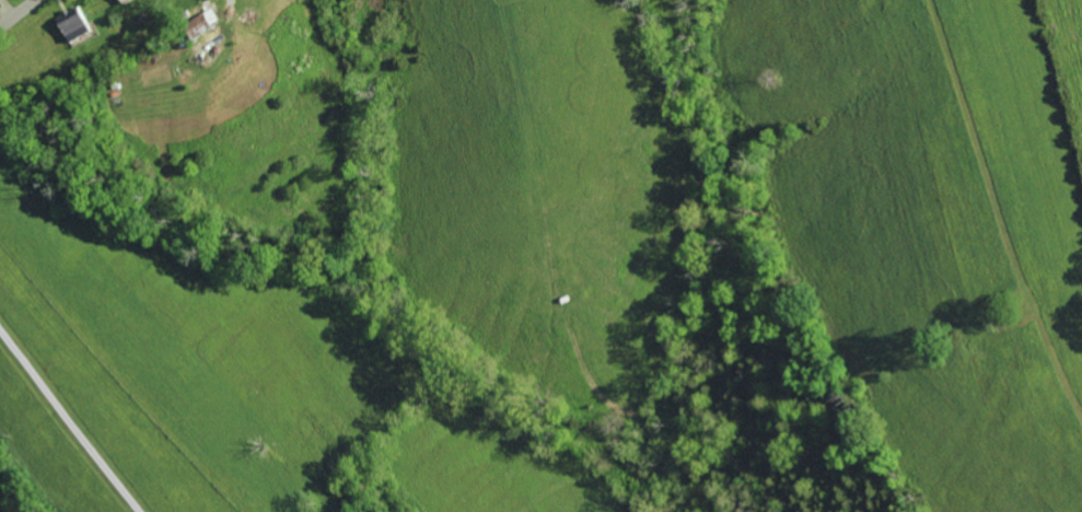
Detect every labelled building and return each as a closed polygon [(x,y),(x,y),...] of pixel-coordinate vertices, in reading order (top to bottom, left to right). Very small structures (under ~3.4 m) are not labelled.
[(93,33),(85,14),(64,23),(72,42),(93,33)]
